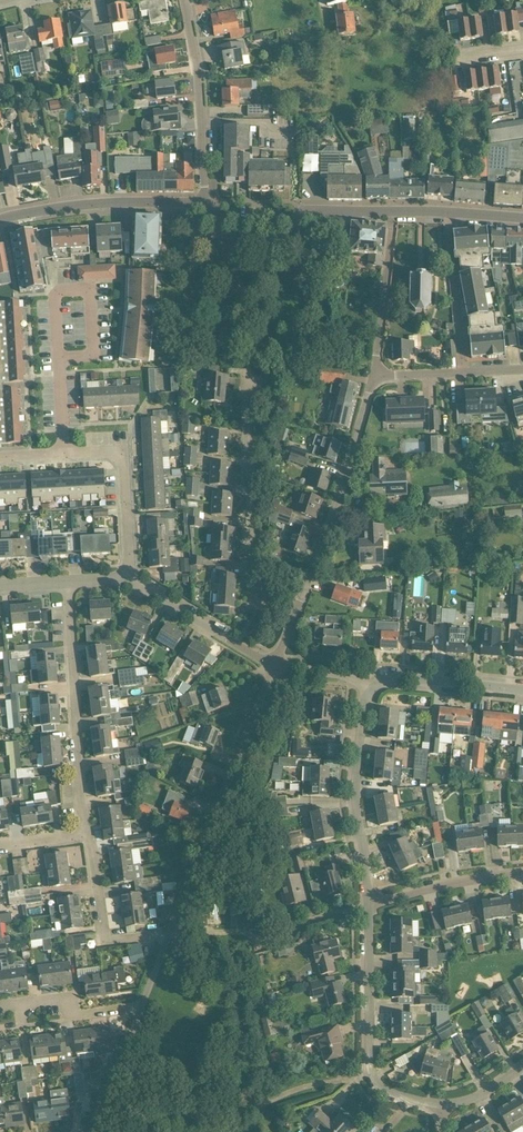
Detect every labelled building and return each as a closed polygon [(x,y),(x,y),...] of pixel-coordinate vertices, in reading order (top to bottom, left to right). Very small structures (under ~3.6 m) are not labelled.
[(138,0),(141,12),(149,11),(151,24),(169,21),(165,0),(138,0)] [(339,35),(355,33),(353,15),(349,15),(347,3),(338,4),(340,16),(337,17),(339,35)] [(109,7),(112,25),(137,21),(135,9),(125,11),(124,5),(109,7)] [(505,15),(508,34),(508,35),(520,33),(518,24),(522,23),(522,8),(522,5),(515,6),(515,9),(516,9),(516,14),(505,15)] [(486,9),(486,12),(488,28),(495,27),(496,36),(508,34),(505,15),(504,16),(504,12),(491,12),(491,8),(486,9)] [(235,12),(212,16),(215,36),(231,34),(232,39),(245,37),(243,25),(238,26),(235,12)] [(77,14),(70,15),(71,25),(67,25),(69,39),(93,36),(91,13),(77,14)] [(481,19),(469,20),(472,40),(483,38),(481,19)] [(472,40),(469,20),(457,22),(460,41),(472,40)] [(42,43),(54,40),(55,49),(63,47),(62,39),(63,38),(60,21),(45,23),(46,30),(39,32),(42,43)] [(23,27),(6,31),(8,42),(9,45),(10,53),(31,50),(29,38),(25,38),(23,27)] [(106,37),(108,46),(115,45),(114,35),(106,37)] [(161,36),(145,39),(147,47),(162,44),(161,36)] [(106,50),(104,37),(95,38),(97,51),(98,51),(106,50)] [(242,51),(245,51),(243,42),(218,47),(219,56),(223,55),(225,69),(244,66),(242,51)] [(156,52),(148,53),(149,62),(152,61),(154,72),(166,70),(165,64),(176,62),(173,47),(156,50),(156,52)] [(35,50),(39,73),(46,71),(44,62),(46,62),(43,49),(35,50)] [(21,56),(25,74),(36,72),(33,54),(21,56)] [(125,60),(103,62),(104,77),(126,75),(125,60)] [(499,69),(487,70),(490,89),(501,88),(499,69)] [(487,70),(476,72),(478,91),(490,89),(487,70)] [(478,91),(476,72),(464,73),(467,92),(478,91)] [(67,79),(60,83),(65,90),(71,87),(67,79)] [(156,84),(146,85),(147,94),(157,93),(157,99),(176,97),(174,81),(156,83),(156,84)] [(231,91),(223,91),(223,107),(239,106),(239,99),(252,99),(251,81),(230,82),(231,91)] [(459,81),(451,82),(453,92),(460,91),(459,81)] [(88,85),(89,92),(98,90),(97,83),(88,85)] [(113,88),(106,88),(107,108),(114,108),(113,88)] [(79,95),(80,104),(83,103),(83,98),(88,98),(88,100),(94,99),(95,99),(95,97),(96,97),(96,93),(79,95)] [(62,99),(50,102),(52,112),(64,109),(62,99)] [(134,101),(135,109),(149,107),(148,99),(134,101)] [(452,101),(453,110),(469,108),(468,99),(452,101)] [(248,115),(273,115),(273,106),(248,105),(248,115)] [(488,107),(490,114),(499,113),(498,106),(488,107)] [(178,122),(177,109),(154,112),(155,119),(151,120),(153,132),(162,131),(163,131),(168,130),(167,124),(178,122)] [(108,112),(109,123),(120,122),(120,111),(108,112)] [(369,120),(370,128),(388,125),(387,118),(369,120)] [(415,121),(403,122),(404,141),(416,140),(415,121)] [(488,146),(522,140),(522,121),(488,127),(491,145),(488,146)] [(105,127),(95,127),(96,151),(106,151),(105,127)] [(225,127),(225,141),(249,141),(249,127),(225,127)] [(163,131),(163,138),(178,136),(177,129),(171,130),(171,129),(168,130),(163,131)] [(303,155),(316,155),(316,137),(303,137),(303,155)] [(73,138),(74,154),(57,157),(58,166),(60,180),(83,177),(81,168),(81,166),(80,163),(82,162),(82,155),(82,154),(81,138),(73,138)] [(495,185),(522,187),(522,140),(488,146),(488,149),(488,185),(495,185)] [(225,141),(225,155),(249,155),(249,141),(225,141)] [(2,169),(2,172),(13,170),(8,146),(0,148),(0,162),(2,169)] [(44,148),(46,162),(54,160),(51,146),(44,148)] [(403,181),(403,173),(403,159),(403,153),(390,153),(390,159),(389,159),(389,177),(383,177),(374,149),(358,154),(366,177),(366,200),(390,199),(398,199),(397,182),(403,182),(403,181)] [(479,170),(479,179),(488,179),(488,149),(484,149),(484,154),(477,154),(478,170),(479,170)] [(31,185),(45,183),(42,166),(35,167),(32,150),(26,151),(26,153),(30,179),(31,185)] [(14,170),(17,187),(31,185),(25,153),(18,154),(20,170),(14,170)] [(83,168),(84,187),(100,186),(99,167),(98,167),(97,153),(86,153),(86,154),(82,154),(82,155),(82,162),(80,163),(81,166),(81,168),(83,168)] [(178,165),(178,174),(179,174),(179,192),(194,192),(193,153),(185,154),(185,165),(178,165)] [(170,154),(164,155),(164,166),(164,186),(164,192),(179,192),(179,174),(178,174),(178,165),(170,164),(170,154)] [(116,158),(116,174),(137,174),(137,193),(164,192),(164,186),(164,166),(164,155),(153,155),(153,165),(140,165),(140,158),(116,158)] [(225,155),(225,167),(249,167),(250,155),(249,155),(225,155)] [(320,188),(329,188),(329,200),(362,201),(362,178),(352,155),(320,155),(320,177),(320,188)] [(448,156),(448,163),(450,163),(450,174),(457,174),(458,170),(457,156),(448,156)] [(249,187),(263,187),(263,163),(250,163),(249,187)] [(263,187),(276,187),(277,164),(263,163),(263,187)] [(434,166),(432,166),(432,164),(428,163),(428,166),(427,177),(429,178),(428,195),(452,197),(454,179),(434,177),(434,166)] [(277,164),(276,187),(290,188),(290,168),(285,168),(285,164),(277,164)] [(249,167),(225,167),(225,179),(249,179),(249,167)] [(425,181),(403,181),(403,182),(397,182),(398,199),(425,199),(425,181)] [(455,202),(484,205),(486,184),(469,183),(457,182),(455,202)] [(495,185),(494,205),(522,208),(522,187),(495,185)] [(133,259),(160,260),(161,217),(158,217),(158,216),(151,215),(151,216),(145,216),(145,215),(139,215),(139,216),(135,216),(133,259)] [(368,266),(382,267),(386,227),(352,224),(350,253),(369,255),(368,266)] [(121,226),(109,227),(110,253),(123,252),(121,226)] [(38,230),(10,235),(20,292),(48,287),(43,261),(48,260),(53,259),(53,262),(72,260),(72,256),(90,255),(88,227),(51,230),(51,232),(38,234),(38,230)] [(109,227),(96,228),(98,254),(99,253),(100,259),(110,258),(110,253),(109,227)] [(468,317),(468,318),(469,318),(470,330),(469,330),(469,337),(470,337),(472,358),(472,357),(488,356),(488,358),(487,358),(499,357),(499,356),(498,357),(498,355),(505,354),(505,355),(506,355),(504,335),(503,327),(496,328),(495,314),(489,314),(485,295),(496,293),(496,289),(484,291),(481,271),(492,270),(491,266),(484,267),(483,258),(490,258),(487,228),(487,229),(480,230),(480,228),(481,228),(481,227),(469,228),(469,229),(470,231),(454,232),(454,231),(453,231),(455,252),(455,259),(460,259),(461,274),(460,274),(460,275),(468,317)] [(492,230),(492,241),(492,260),(493,269),(502,269),(502,265),(511,265),(511,253),(507,253),(507,249),(507,248),(506,248),(507,230),(492,230)] [(507,230),(506,248),(507,248),(507,249),(511,249),(511,253),(511,265),(522,265),(522,249),(522,231),(507,230)] [(11,283),(4,244),(0,244),(0,285),(11,283)] [(78,268),(79,281),(116,279),(115,266),(78,268)] [(129,305),(128,313),(123,360),(149,363),(154,316),(154,312),(155,286),(156,274),(130,273),(129,305)] [(416,312),(425,312),(431,306),(432,275),(410,275),(410,306),(416,312)] [(27,314),(26,308),(20,309),(19,301),(0,303),(0,316),(27,314)] [(514,303),(516,311),(522,310),(522,302),(514,303)] [(21,328),(20,322),(27,321),(27,314),(0,316),(0,330),(21,328)] [(0,330),(0,343),(28,341),(28,335),(21,335),(21,328),(0,330)] [(515,334),(508,335),(510,347),(517,346),(515,334)] [(394,343),(395,361),(409,360),(409,354),(414,353),(414,349),(418,349),(417,337),(409,338),(409,342),(394,343)] [(446,340),(447,358),(457,358),(455,340),(446,340)] [(22,355),(22,348),(29,348),(28,341),(0,343),(0,356),(22,355)] [(30,368),(29,361),(23,362),(22,355),(0,356),(0,370),(30,368)] [(5,386),(5,383),(24,382),(23,375),(30,375),(30,368),(0,370),(0,387),(5,386)] [(320,383),(333,383),(331,393),(338,395),(337,399),(334,399),(334,402),(331,402),(326,424),(348,429),(358,386),(345,382),(347,371),(321,370),(320,383)] [(206,401),(224,403),(225,386),(227,386),(228,376),(208,375),(206,401)] [(122,380),(117,381),(117,388),(120,388),(121,406),(139,405),(138,387),(123,388),(122,380)] [(99,381),(99,389),(102,389),(103,407),(121,406),(120,388),(117,388),(105,389),(105,381),(99,381)] [(86,382),(81,383),(82,390),(84,390),(85,408),(103,407),(102,389),(99,389),(87,390),(86,382)] [(25,402),(25,396),(18,396),(17,389),(5,390),(5,386),(0,387),(0,404),(25,402)] [(490,388),(480,389),(480,416),(481,424),(491,423),(509,423),(505,407),(496,408),(495,391),(490,391),(490,388)] [(480,416),(480,389),(470,389),(470,392),(466,393),(466,404),(457,405),(458,425),(471,424),(471,416),(480,416)] [(386,408),(386,411),(387,411),(387,422),(398,422),(424,421),(423,398),(406,399),(406,401),(387,402),(387,408),(386,408)] [(511,403),(518,425),(520,430),(522,429),(522,399),(511,403)] [(19,416),(19,409),(25,409),(25,402),(0,404),(0,417),(19,416)] [(142,420),(143,438),(160,437),(160,434),(168,434),(168,422),(167,411),(153,411),(153,419),(142,420)] [(429,413),(430,431),(439,430),(438,412),(429,413)] [(26,429),(26,422),(19,423),(19,416),(0,417),(0,430),(26,429)] [(195,425),(184,424),(183,433),(194,434),(195,425)] [(0,430),(0,444),(20,443),(20,436),(27,436),(26,429),(0,430)] [(210,431),(209,443),(229,444),(230,433),(210,431)] [(160,437),(143,438),(144,456),(161,455),(161,452),(169,452),(169,439),(168,434),(160,434),(160,437)] [(316,446),(313,454),(335,462),(341,444),(317,436),(314,446),(316,446)] [(442,438),(431,438),(432,454),(443,454),(442,438)] [(229,444),(209,443),(208,455),(228,456),(229,444)] [(290,454),(304,459),(307,452),(289,446),(286,453),(290,454)] [(450,446),(450,454),(460,454),(460,446),(450,446)] [(198,449),(185,448),(185,456),(197,457),(198,449)] [(161,455),(144,456),(145,474),(163,473),(162,470),(162,458),(169,458),(169,452),(161,452),(161,455)] [(308,460),(304,459),(290,454),(288,461),(306,467),(308,460)] [(197,457),(185,456),(184,465),(196,466),(197,457)] [(374,476),(370,476),(371,496),(382,495),(387,495),(388,497),(394,497),(394,495),(406,494),(405,474),(405,470),(385,471),(384,459),(373,459),(374,476)] [(211,462),(210,473),(230,475),(231,463),(211,462)] [(307,486),(325,491),(331,474),(312,469),(307,486)] [(89,470),(75,471),(77,500),(83,500),(83,496),(91,495),(89,470)] [(104,470),(89,470),(91,495),(98,495),(99,499),(106,499),(104,470)] [(163,473),(145,474),(146,492),(164,491),(164,488),(163,476),(170,475),(170,470),(162,470),(163,473)] [(64,471),(61,472),(62,497),(70,496),(70,501),(77,500),(75,471),(64,472),(64,471)] [(58,472),(46,473),(48,502),(55,502),(54,497),(62,497),(61,472),(58,472)] [(46,473),(31,474),(33,499),(41,498),(41,502),(48,502),(46,473)] [(230,475),(210,473),(210,485),(230,486),(230,475)] [(26,474),(11,475),(12,504),(19,504),(19,499),(27,499),(26,474)] [(5,500),(6,504),(12,504),(11,475),(0,476),(0,500),(5,500)] [(199,479),(187,478),(186,486),(199,488),(199,479)] [(432,492),(433,506),(468,503),(467,489),(458,490),(458,483),(450,483),(450,491),(432,492)] [(199,488),(186,486),(186,495),(198,497),(199,488)] [(164,491),(146,492),(147,510),(165,509),(164,494),(172,493),(171,487),(164,488),(164,491)] [(213,492),(212,504),(232,505),(233,493),(213,492)] [(295,512),(316,519),(323,499),(302,492),(295,512)] [(493,493),(494,504),(508,503),(508,492),(493,493)] [(274,499),(270,511),(291,518),(293,511),(280,506),(281,502),(274,499)] [(186,500),(176,501),(176,510),(187,510),(186,500)] [(503,505),(505,518),(522,516),(521,503),(503,505)] [(232,505),(212,504),(212,515),(232,517),(232,505)] [(200,519),(200,510),(188,509),(188,513),(187,518),(200,519)] [(94,517),(94,518),(109,517),(108,510),(94,511),(94,517)] [(291,518),(270,511),(269,522),(277,525),(278,522),(290,526),(293,518),(291,518)] [(161,520),(147,521),(148,536),(169,535),(169,537),(174,537),(174,531),(175,531),(174,513),(160,513),(161,520)] [(204,520),(189,519),(189,526),(203,527),(204,520)] [(286,549),(303,555),(312,532),(294,526),(286,549)] [(360,542),(361,564),(384,563),(383,541),(385,541),(384,526),(366,527),(367,541),(360,542)] [(211,543),(230,545),(234,545),(235,528),(212,527),(211,543)] [(82,529),(74,529),(74,533),(75,552),(81,551),(82,556),(96,555),(95,536),(88,537),(87,532),(82,533),(82,529)] [(109,529),(95,530),(95,536),(96,555),(111,554),(110,544),(114,544),(113,532),(113,530),(109,530),(109,529)] [(45,530),(32,531),(33,554),(39,553),(40,559),(41,561),(46,561),(47,559),(47,557),(54,557),(53,539),(45,539),(45,530)] [(53,539),(54,557),(68,556),(68,552),(75,552),(74,533),(61,534),(61,530),(52,531),(53,539)] [(19,541),(11,541),(12,559),(17,559),(17,561),(18,562),(22,562),(24,561),(24,559),(26,558),(26,554),(33,554),(32,531),(25,531),(26,534),(19,534),(19,541)] [(0,535),(0,560),(12,559),(11,541),(11,532),(2,533),(2,535),(0,535)] [(148,536),(149,552),(169,552),(178,552),(178,546),(169,546),(169,537),(169,535),(148,536)] [(234,545),(230,545),(211,543),(210,560),(233,562),(234,545)] [(277,551),(270,551),(269,558),(276,559),(277,551)] [(169,552),(149,552),(150,568),(163,567),(163,573),(179,573),(179,558),(170,559),(169,552)] [(190,566),(204,567),(204,558),(191,558),(190,566)] [(181,560),(181,573),(190,573),(190,560),(181,560)] [(211,580),(211,586),(236,588),(236,575),(231,575),(231,568),(216,567),(216,575),(220,575),(220,581),(211,580)] [(363,580),(365,593),(387,590),(385,577),(363,580)] [(236,588),(211,586),(210,592),(219,592),(218,606),(215,606),(214,614),(229,615),(230,607),(234,608),(236,588)] [(352,593),(353,591),(337,586),(333,599),(348,605),(357,608),(362,596),(352,593)] [(393,618),(401,618),(403,596),(395,595),(393,618)] [(522,624),(522,623),(522,597),(512,596),(510,623),(522,624)] [(91,602),(92,621),(111,620),(110,601),(91,602)] [(492,609),(492,613),(501,614),(500,618),(509,619),(509,610),(505,610),(505,603),(497,603),(496,609),(492,609)] [(39,605),(25,606),(28,630),(35,629),(35,623),(41,623),(39,605)] [(25,606),(11,607),(13,625),(15,625),(15,630),(27,629),(25,606)] [(432,606),(431,623),(441,624),(441,622),(442,609),(442,607),(432,606)] [(441,622),(455,623),(456,610),(442,609),(441,622)] [(153,618),(135,611),(128,629),(137,633),(132,644),(138,646),(133,655),(140,659),(148,645),(142,641),(145,636),(153,618)] [(334,632),(325,631),(326,628),(316,627),(315,639),(324,640),(323,645),(341,647),(343,633),(342,633),(344,618),(326,616),(325,624),(334,625),(334,632)] [(354,621),(353,632),(361,632),(361,621),(354,621)] [(376,622),(376,634),(382,634),(382,639),(379,639),(379,646),(381,646),(381,649),(397,650),(399,624),(376,622)] [(158,640),(174,650),(184,634),(167,624),(158,640)] [(86,627),(87,643),(95,643),(94,626),(86,627)] [(418,633),(411,633),(410,641),(413,641),(412,651),(433,652),(434,627),(420,626),(419,634),(418,634),(418,633)] [(448,627),(446,653),(467,654),(468,629),(448,627)] [(481,641),(480,655),(501,656),(502,642),(500,642),(501,630),(484,629),(483,641),(481,641)] [(514,657),(522,658),(522,634),(519,633),(518,641),(516,640),(514,657)] [(103,647),(87,649),(89,663),(107,661),(106,652),(126,649),(113,639),(102,641),(103,647)] [(185,657),(201,667),(211,651),(195,641),(185,657)] [(148,645),(140,659),(146,663),(155,649),(148,645)] [(10,661),(15,661),(25,660),(24,650),(16,651),(9,652),(10,658),(10,661)] [(37,656),(38,671),(56,669),(55,655),(37,656)] [(184,661),(178,658),(164,680),(171,684),(184,661)] [(107,661),(89,663),(91,677),(109,675),(109,674),(115,673),(115,668),(108,669),(107,661)] [(118,671),(119,679),(137,677),(136,668),(118,671)] [(56,669),(38,671),(31,671),(32,684),(40,684),(58,683),(56,669)] [(137,677),(119,679),(121,687),(138,685),(138,683),(137,677)] [(28,684),(17,685),(12,685),(13,687),(13,693),(29,692),(28,684)] [(107,686),(90,689),(92,703),(109,701),(121,699),(119,691),(115,692),(114,686),(107,687),(107,686)] [(202,697),(207,713),(229,705),(223,688),(202,697)] [(195,692),(179,697),(183,710),(199,704),(195,692)] [(39,698),(41,712),(59,711),(58,696),(39,698)] [(159,704),(157,696),(149,698),(150,706),(159,704)] [(332,726),(333,716),(330,715),(331,701),(314,699),(312,720),(322,721),(321,734),(334,735),(334,727),(332,726)] [(18,700),(11,700),(12,715),(19,714),(18,700)] [(109,701),(92,703),(93,717),(111,715),(111,714),(118,713),(117,708),(110,709),(109,701)] [(127,710),(120,711),(121,719),(133,717),(132,713),(139,711),(139,710),(144,709),(143,706),(127,709),(127,710)] [(417,707),(417,714),(427,715),(426,724),(432,725),(433,709),(417,707)] [(438,734),(454,735),(456,711),(440,709),(438,724),(438,734)] [(381,710),(380,724),(404,727),(405,727),(406,713),(381,710)] [(59,711),(41,712),(41,716),(34,717),(35,727),(42,727),(42,726),(60,724),(59,711)] [(456,711),(454,735),(470,736),(471,727),(473,712),(456,711)] [(482,729),(481,739),(499,740),(500,731),(502,715),(484,713),(482,729)] [(19,714),(12,715),(14,728),(15,728),(19,727),(20,727),(19,714)] [(500,731),(499,740),(517,742),(518,732),(520,717),(502,715),(500,731)] [(133,717),(117,720),(118,728),(134,725),(133,717)] [(188,726),(183,741),(199,747),(201,743),(213,748),(220,732),(198,724),(196,730),(188,726)] [(398,726),(380,724),(378,738),(403,741),(404,727),(398,726)] [(92,729),(94,743),(111,741),(110,732),(117,731),(116,726),(109,727),(109,726),(92,729)] [(41,739),(42,754),(61,752),(60,738),(41,739)] [(430,754),(438,755),(439,739),(431,738),(430,754)] [(111,741),(94,743),(96,757),(114,755),(113,754),(120,753),(119,748),(112,749),(111,741)] [(6,743),(7,757),(10,756),(15,756),(14,742),(6,743)] [(153,742),(145,744),(149,756),(157,753),(153,742)] [(486,745),(475,743),(475,744),(474,758),(473,760),(484,761),(486,745)] [(307,749),(293,748),(292,756),(306,757),(307,749)] [(125,751),(126,759),(143,756),(142,749),(125,751)] [(416,749),(415,756),(428,757),(429,750),(422,750),(416,749)] [(61,752),(42,754),(44,768),(62,766),(61,752)] [(375,766),(394,768),(402,769),(403,761),(395,760),(395,753),(377,752),(375,766)] [(143,756),(126,759),(127,767),(144,765),(143,756)] [(180,768),(185,770),(180,782),(196,788),(199,780),(201,781),(204,772),(200,770),(203,764),(185,757),(180,768)] [(283,767),(295,768),(296,759),(279,758),(279,765),(283,767)] [(462,762),(461,773),(470,774),(471,763),(462,762)] [(94,769),(96,784),(120,780),(119,772),(118,766),(112,767),(112,766),(94,769)] [(394,768),(375,766),(374,780),(393,782),(394,768)] [(22,770),(17,770),(18,779),(35,777),(34,768),(22,770)] [(329,769),(304,768),(303,782),(329,784),(329,769)] [(59,782),(55,776),(50,779),(54,785),(59,782)] [(18,779),(10,780),(12,797),(20,796),(18,779)] [(11,797),(10,780),(2,780),(4,798),(11,797)] [(120,780),(96,784),(98,797),(115,795),(116,800),(125,799),(131,798),(135,798),(138,791),(122,793),(120,780)] [(329,784),(303,782),(303,796),(310,796),(328,797),(329,784)] [(426,789),(429,803),(435,802),(434,795),(432,788),(427,789),(426,789)] [(162,810),(171,813),(170,816),(186,822),(191,808),(182,805),(185,797),(169,790),(162,810)] [(49,799),(35,801),(38,825),(53,822),(51,806),(58,805),(56,791),(47,792),(49,799)] [(271,801),(269,808),(286,807),(286,796),(277,797),(277,794),(272,793),(272,794),(271,801)] [(375,798),(377,812),(396,809),(393,795),(375,798)] [(38,825),(35,801),(21,804),(22,810),(21,810),(24,827),(38,825)] [(435,802),(429,803),(431,815),(437,813),(437,812),(436,806),(435,802)] [(136,811),(149,817),(153,808),(140,803),(136,811)] [(479,815),(480,827),(489,826),(487,814),(491,814),(490,805),(479,806),(480,815),(479,815)] [(0,807),(0,831),(9,829),(7,813),(6,813),(5,806),(0,807)] [(100,809),(102,825),(122,822),(120,806),(100,809)] [(286,807),(269,808),(270,817),(275,817),(287,816),(286,807)] [(396,809),(377,812),(380,826),(398,822),(396,809)] [(311,814),(314,828),(332,824),(329,810),(311,814)] [(270,817),(273,835),(279,834),(275,817),(270,817)] [(122,822),(102,825),(104,840),(115,839),(116,845),(163,839),(161,828),(146,821),(147,834),(136,835),(132,836),(130,821),(122,822)] [(332,824),(314,828),(316,842),(334,838),(332,824)] [(471,851),(469,832),(468,825),(455,827),(456,833),(458,852),(471,851)] [(512,847),(511,827),(498,828),(499,847),(512,847)] [(511,827),(512,847),(522,846),(522,827),(511,827)] [(481,830),(469,832),(471,851),(484,849),(481,830)] [(393,844),(389,846),(393,854),(390,855),(392,860),(395,859),(416,849),(417,849),(414,841),(408,844),(406,838),(409,837),(406,831),(389,835),(393,844)] [(282,848),(279,834),(273,835),(276,850),(282,848)] [(120,851),(110,853),(113,868),(133,865),(131,851),(163,847),(162,839),(119,845),(120,851)] [(436,844),(432,845),(435,859),(445,858),(442,843),(438,844),(436,844)] [(334,849),(336,856),(343,854),(341,847),(334,849)] [(416,849),(395,859),(401,872),(417,864),(415,860),(422,857),(419,849),(417,849),(416,849)] [(46,856),(48,872),(68,869),(66,853),(46,856)] [(292,860),(296,873),(305,870),(301,857),(292,860)] [(28,858),(20,859),(23,875),(30,874),(28,858)] [(23,875),(20,859),(14,860),(16,876),(23,875)] [(174,862),(175,870),(182,869),(182,866),(187,865),(187,861),(174,862)] [(320,880),(310,882),(313,892),(322,890),(324,896),(342,891),(338,872),(340,871),(339,864),(326,867),(328,875),(319,878),(320,880)] [(133,865),(113,868),(115,884),(135,881),(133,865)] [(68,869),(48,872),(50,887),(70,884),(68,869)] [(23,875),(16,876),(18,888),(24,888),(24,881),(23,875)] [(299,876),(278,881),(285,906),(306,901),(299,876)] [(139,887),(147,886),(162,884),(161,877),(138,880),(139,887)] [(176,882),(162,884),(163,891),(177,889),(176,882)] [(162,884),(147,886),(148,893),(154,892),(163,891),(162,884)] [(41,888),(25,890),(25,897),(42,895),(41,888)] [(25,890),(9,892),(10,900),(25,897),(25,890)] [(121,896),(123,912),(143,909),(149,908),(148,904),(146,903),(145,902),(143,902),(141,893),(121,896)] [(42,895),(25,897),(26,904),(43,902),(42,895)] [(58,899),(60,915),(81,912),(79,896),(58,899)] [(25,897),(10,900),(11,906),(22,904),(26,904),(25,897)] [(508,898),(495,900),(498,919),(511,917),(508,898)] [(498,919),(495,900),(482,902),(485,921),(498,919)] [(161,919),(167,921),(173,905),(165,906),(161,919)] [(467,905),(455,908),(459,927),(472,924),(467,905)] [(459,927),(455,908),(442,911),(447,930),(459,927)] [(123,912),(125,927),(146,925),(143,909),(123,912)] [(31,941),(43,940),(51,939),(66,936),(67,936),(66,930),(83,927),(81,912),(60,915),(51,916),(52,924),(61,923),(62,930),(54,931),(53,929),(36,932),(36,933),(30,934),(31,941)] [(427,915),(431,931),(440,928),(436,912),(427,915)] [(391,920),(391,937),(412,937),(412,920),(391,920)] [(11,944),(10,936),(1,937),(0,928),(0,945),(11,944)] [(440,928),(431,931),(433,938),(442,937),(440,928)] [(75,951),(75,956),(82,955),(81,945),(87,944),(86,934),(72,936),(75,951)] [(480,936),(483,945),(489,944),(487,935),(480,936)] [(72,936),(67,936),(66,936),(68,952),(75,951),(72,936)] [(475,937),(478,953),(484,951),(483,945),(480,936),(475,937)] [(391,937),(391,954),(412,954),(412,937),(391,937)] [(51,939),(43,940),(45,952),(52,951),(51,939)] [(335,972),(332,959),(340,957),(336,940),(312,946),(317,964),(318,964),(321,975),(335,972)] [(514,943),(512,946),(513,949),(515,951),(518,950),(520,948),(520,945),(517,943),(514,943)] [(26,944),(20,947),(24,952),(29,949),(26,944)] [(283,947),(277,948),(280,957),(286,956),(283,947)] [(131,951),(134,962),(146,959),(143,948),(131,951)] [(420,961),(442,961),(448,960),(447,954),(446,953),(436,954),(436,952),(420,952),(420,961)] [(70,963),(54,965),(57,985),(72,983),(70,963)] [(57,985),(54,965),(38,967),(41,988),(57,985)] [(115,973),(100,975),(103,995),(118,993),(117,984),(126,983),(124,967),(114,968),(115,973)] [(392,967),(392,983),(412,983),(420,983),(420,974),(415,974),(415,967),(392,967)] [(103,995),(100,975),(99,968),(77,971),(79,981),(85,980),(87,997),(103,995)] [(26,969),(10,971),(13,991),(28,989),(26,969)] [(10,971),(0,972),(0,993),(13,991),(10,971)] [(314,998),(327,995),(330,1007),(346,1003),(341,983),(335,985),(333,977),(311,983),(314,998)] [(522,996),(522,995),(522,983),(520,977),(513,981),(522,996)] [(392,983),(392,998),(415,998),(415,991),(412,991),(412,983),(392,983)] [(500,989),(508,1002),(515,998),(507,985),(500,989)] [(420,997),(420,1005),(435,1005),(435,997),(420,997)] [(489,1001),(487,998),(484,997),(482,999),(480,1003),(482,1006),(485,1007),(488,1005),(489,1001)] [(471,1006),(479,1019),(486,1015),(478,1002),(471,1006)] [(448,1005),(432,1006),(432,1013),(442,1013),(442,1021),(449,1017),(448,1013),(448,1005)] [(510,1040),(522,1032),(522,1026),(512,1008),(505,1012),(510,1019),(501,1024),(510,1040)] [(392,1014),(392,1028),(411,1028),(411,1014),(392,1014)] [(265,1019),(268,1030),(265,1031),(267,1039),(280,1035),(279,1032),(281,1031),(280,1026),(273,1027),(271,1017),(265,1019)] [(437,1027),(435,1028),(439,1035),(453,1026),(449,1020),(437,1027)] [(340,1046),(343,1045),(337,1025),(302,1035),(305,1047),(317,1043),(319,1051),(322,1051),(325,1061),(343,1056),(340,1046)] [(453,1026),(439,1035),(443,1042),(451,1037),(457,1033),(453,1026)] [(473,1043),(483,1059),(498,1050),(485,1027),(477,1031),(481,1038),(473,1043)] [(108,1028),(91,1030),(94,1051),(110,1049),(108,1028)] [(418,1028),(411,1028),(392,1028),(392,1040),(411,1040),(411,1036),(418,1036),(418,1028)] [(94,1051),(91,1030),(74,1032),(77,1053),(94,1051)] [(64,1034),(47,1036),(50,1057),(59,1055),(62,1076),(75,1075),(72,1059),(71,1049),(66,1050),(64,1034)] [(451,1039),(462,1058),(469,1054),(458,1035),(451,1039)] [(50,1057),(47,1036),(30,1038),(33,1059),(50,1057)] [(2,1042),(5,1063),(21,1060),(19,1040),(2,1042)] [(420,1059),(411,1064),(418,1074),(419,1073),(420,1074),(420,1075),(432,1078),(439,1052),(429,1049),(427,1050),(425,1056),(423,1063),(422,1062),(420,1059)] [(439,1052),(432,1078),(445,1081),(452,1055),(439,1052)] [(400,1066),(409,1061),(406,1055),(396,1060),(400,1066)] [(80,1058),(72,1059),(75,1075),(82,1074),(80,1058)] [(37,1066),(29,1068),(30,1075),(31,1081),(39,1080),(37,1066)] [(24,1082),(25,1081),(31,1081),(30,1075),(29,1068),(22,1069),(24,1082)] [(100,1071),(82,1074),(83,1081),(101,1079),(100,1071)] [(82,1074),(75,1075),(76,1089),(76,1095),(99,1092),(102,1087),(101,1079),(83,1081),(82,1074)] [(31,1081),(25,1081),(26,1088),(39,1086),(39,1080),(31,1081)] [(24,1082),(17,1083),(20,1099),(27,1098),(26,1088),(25,1081),(24,1082)] [(68,1097),(51,1099),(54,1120),(70,1118),(68,1097)] [(509,1104),(522,1127),(522,1102),(520,1097),(509,1104)] [(54,1120),(51,1099),(34,1102),(37,1122),(54,1120)] [(21,1104),(5,1106),(7,1127),(24,1124),(21,1104)] [(509,1104),(498,1110),(510,1131),(514,1131),(522,1127),(509,1104)] [(356,1130),(340,1115),(332,1123),(320,1112),(310,1123),(318,1130),(320,1129),(324,1131),(355,1131),(356,1130)] [(473,1125),(477,1131),(492,1131),(484,1118),(473,1125)]
